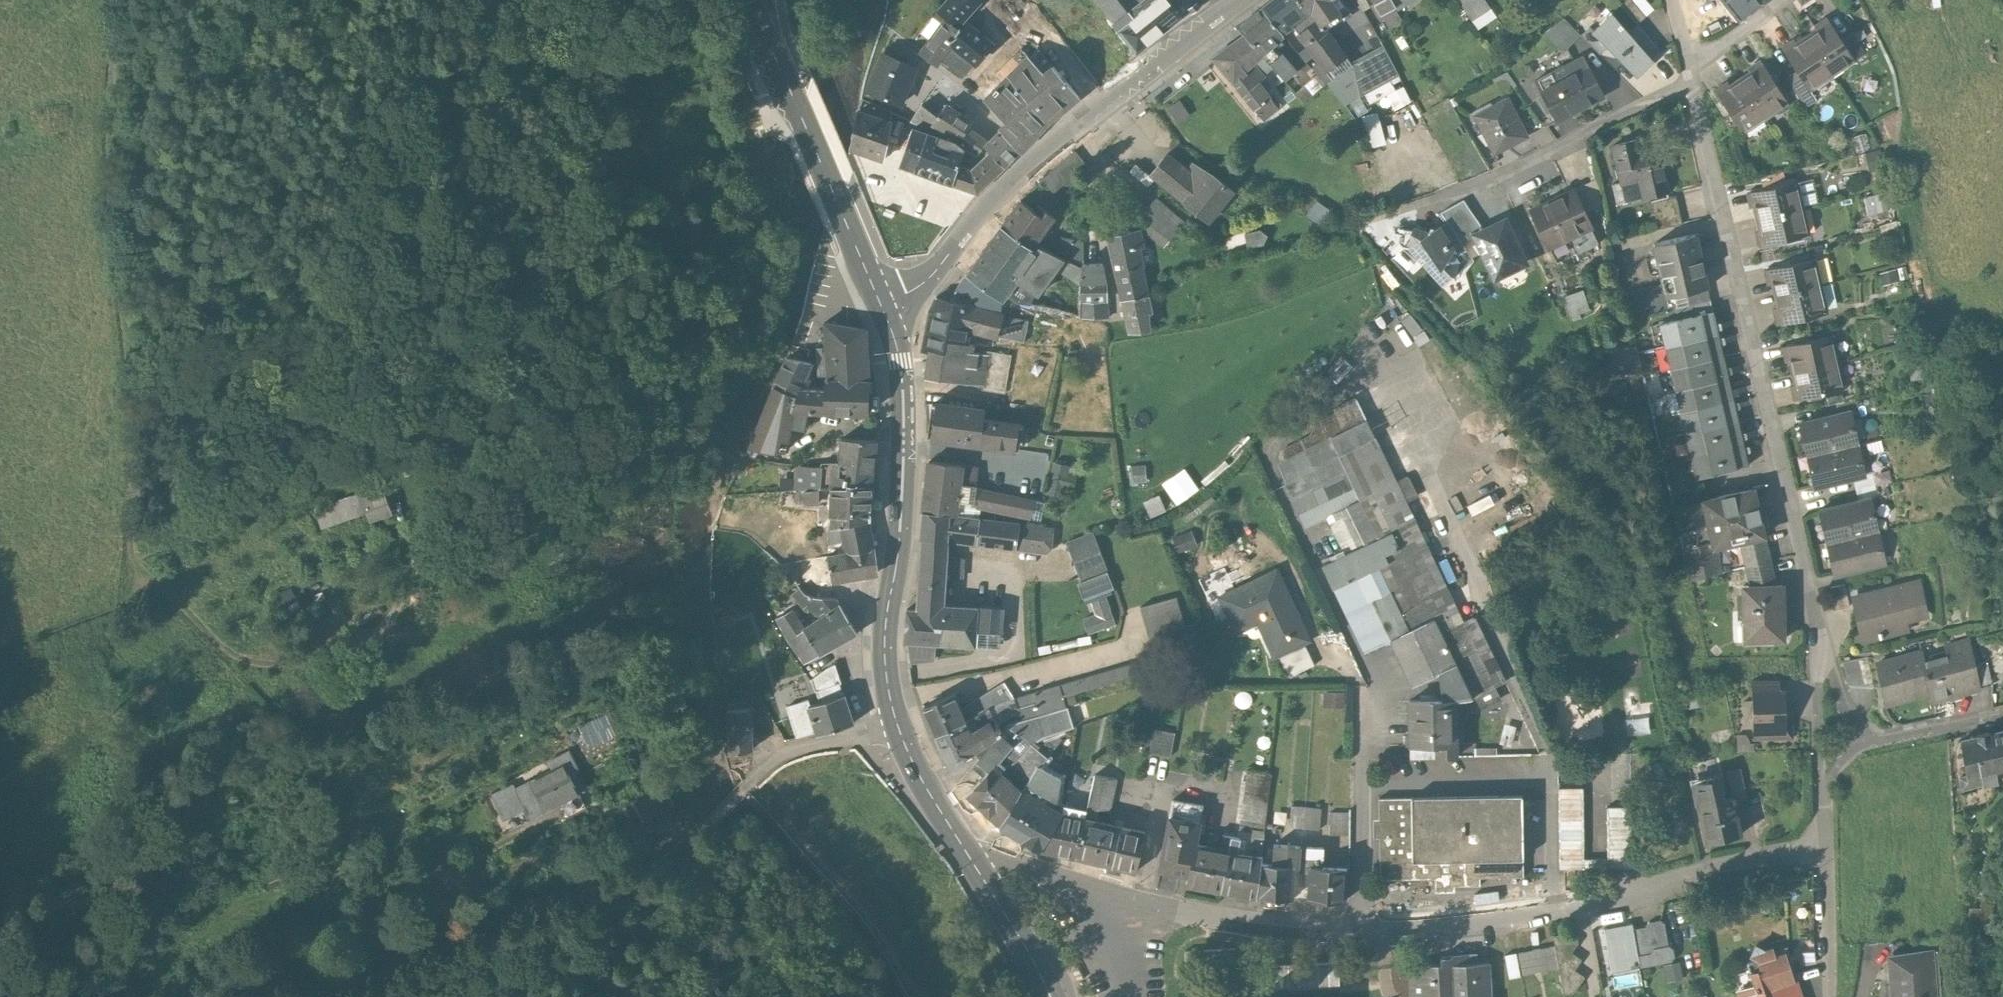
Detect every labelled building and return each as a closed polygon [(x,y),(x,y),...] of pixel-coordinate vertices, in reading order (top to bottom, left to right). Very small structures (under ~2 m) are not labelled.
[(982,1),(980,0),(947,0),(935,15),(937,17),(943,21),(941,23),(955,34),(965,23),(982,1)] [(1034,0),(1020,0),(1007,15),(1008,16),(1005,31),(1013,38),(1023,48),(1049,19),(1042,10),(1035,2),(1034,0)] [(1035,2),(1042,10),(1050,3),(1047,0),(1037,0),(1035,2)] [(1180,17),(1169,5),(1166,0),(1089,0),(1132,54),(1180,17)] [(1262,7),(1283,33),(1293,25),(1308,13),(1298,0),(1272,0),(1262,7)] [(1308,13),(1293,25),(1299,32),(1318,18),(1326,28),(1342,18),(1338,13),(1340,11),(1334,3),(1338,0),(1298,0),(1308,13)] [(1381,15),(1395,7),(1392,0),(1372,0),(1381,15)] [(1395,7),(1397,10),(1416,0),(1392,0),(1395,7)] [(1473,22),(1492,9),(1486,0),(1457,0),(1473,22)] [(1653,8),(1646,0),(1629,0),(1623,6),(1637,22),(1653,8)] [(1725,3),(1739,21),(1759,5),(1756,0),(1729,0),(1725,3)] [(1262,7),(1238,26),(1244,34),(1263,54),(1269,60),(1277,54),(1271,47),(1285,35),(1283,33),(1262,7)] [(1397,10),(1395,7),(1381,15),(1388,28),(1403,20),(1397,10)] [(1629,33),(1611,13),(1594,31),(1609,46),(1636,75),(1653,59),(1650,57),(1629,33)] [(964,80),(974,67),(946,45),(955,34),(941,23),(943,21),(937,17),(919,40),(927,46),(920,55),(939,69),(943,64),(964,80)] [(1564,53),(1583,35),(1582,35),(1564,17),(1546,34),(1564,53)] [(1841,41),(1826,17),(1815,24),(1816,27),(1805,34),(1830,72),(1840,66),(1841,67),(1854,60),(1841,41)] [(1326,28),(1318,18),(1299,32),(1320,61),(1313,67),(1318,75),(1325,84),(1328,82),(1353,63),(1326,28)] [(1707,28),(1712,35),(1723,29),(1719,21),(1707,28)] [(974,67),(992,44),(965,23),(955,34),(946,45),(974,67)] [(1659,49),(1638,25),(1629,33),(1650,57),(1659,49)] [(1609,46),(1594,31),(1591,27),(1582,35),(1583,35),(1601,54),(1609,46)] [(1263,54),(1244,34),(1214,56),(1255,109),(1270,97),(1271,97),(1259,82),(1265,76),(1255,63),(1263,54)] [(1830,72),(1805,34),(1798,40),(1796,36),(1781,46),(1796,69),(1809,88),(1821,80),(1819,79),(1830,72)] [(1850,35),(1841,41),(1854,60),(1862,54),(1850,35)] [(1340,39),(1337,41),(1345,53),(1349,50),(1340,39)] [(1384,46),(1353,63),(1360,96),(1366,93),(1392,80),(1400,75),(1384,46)] [(1296,72),(1279,52),(1277,54),(1269,60),(1286,81),(1296,72)] [(865,93),(903,108),(905,103),(919,69),(881,54),(865,93)] [(999,129),(1021,151),(1029,144),(1048,126),(1080,98),(1052,64),(1045,71),(1029,54),(1018,65),(1013,59),(997,74),(1003,80),(986,97),(1010,117),(1005,122),(999,129)] [(1557,123),(1606,98),(1584,56),(1535,81),(1557,123)] [(1788,102),(1760,60),(1749,67),(1750,69),(1738,77),(1764,115),(1774,109),(1776,110),(1788,102)] [(1353,63),(1328,82),(1345,105),(1360,96),(1353,63)] [(1809,88),(1796,69),(1786,76),(1803,103),(1814,97),(1809,88)] [(1325,84),(1318,75),(1296,93),(1304,101),(1325,84)] [(1764,115),(1738,77),(1729,83),(1728,81),(1715,89),(1743,132),(1755,124),(1754,122),(1764,115)] [(1392,80),(1366,93),(1372,104),(1397,90),(1392,80)] [(1530,135),(1509,95),(1473,114),(1494,154),(1530,135)] [(1270,97),(1255,109),(1265,120),(1267,119),(1283,106),(1280,102),(1276,105),(1270,97)] [(937,118),(911,98),(909,105),(905,103),(903,108),(899,114),(931,127),(937,118)] [(1189,114),(1179,100),(1167,108),(1178,122),(1189,114)] [(861,103),(859,113),(893,123),(894,115),(861,103)] [(988,139),(970,128),(974,121),(947,104),(937,118),(931,127),(978,156),(983,149),(980,147),(988,139)] [(1361,112),(1365,145),(1382,143),(1378,110),(1361,112)] [(893,123),(859,113),(850,152),(884,163),(891,132),(893,123)] [(893,123),(891,132),(910,139),(914,128),(915,123),(898,117),(894,115),(893,123)] [(913,173),(927,133),(914,128),(910,139),(899,169),(913,173)] [(1004,169),(1021,151),(999,129),(988,139),(981,147),(983,149),(987,152),(1004,169)] [(913,173),(952,187),(960,165),(964,153),(953,149),(950,157),(935,152),(940,137),(927,133),(913,173)] [(1865,133),(1851,137),(1856,152),(1869,148),(1865,133)] [(1619,186),(1622,186),(1626,203),(1670,193),(1669,191),(1662,160),(1642,165),(1637,139),(1609,145),(1619,186)] [(1880,149),(1865,152),(1869,171),(1884,167),(1880,149)] [(978,197),(1004,169),(987,152),(970,169),(960,165),(952,187),(978,197)] [(1088,164),(1074,153),(1041,183),(1061,199),(1088,164)] [(1151,175),(1210,222),(1234,191),(1214,175),(1194,163),(1190,168),(1168,153),(1151,175)] [(1595,178),(1576,187),(1587,213),(1602,205),(1595,178)] [(1746,193),(1753,220),(1802,208),(1795,181),(1746,193)] [(1528,209),(1555,258),(1597,238),(1587,213),(1576,187),(1528,209)] [(1887,191),(1865,196),(1868,214),(1891,209),(1887,191)] [(1683,223),(1677,196),(1652,201),(1658,228),(1683,223)] [(1167,248),(1188,223),(1157,198),(1141,217),(1148,223),(1144,228),(1167,248)] [(1020,201),(1002,227),(1034,249),(1055,219),(1037,206),(1034,211),(1020,201)] [(1442,213),(1448,222),(1462,241),(1473,236),(1472,233),(1483,228),(1464,202),(1442,213)] [(1753,220),(1759,245),(1808,234),(1802,208),(1753,220)] [(1529,263),(1506,216),(1483,228),(1472,233),(1473,236),(1494,280),(1529,263)] [(1448,222),(1441,227),(1440,225),(1431,230),(1415,226),(1411,230),(1401,228),(1396,230),(1394,237),(1404,248),(1410,248),(1442,287),(1452,277),(1456,281),(1461,261),(1457,256),(1467,249),(1462,241),(1448,222)] [(1002,227),(966,275),(1003,301),(1007,296),(1038,252),(1034,249),(1002,227)] [(1142,228),(1106,236),(1120,302),(1149,296),(1143,267),(1145,267),(1141,248),(1146,247),(1142,228)] [(1711,302),(1696,235),(1650,245),(1659,284),(1666,312),(1675,310),(1711,302)] [(1061,236),(1057,256),(1064,260),(1083,266),(1083,263),(1086,263),(1086,242),(1084,241),(1061,236)] [(1040,249),(1038,252),(1007,296),(1017,303),(1029,308),(1031,304),(1057,271),(1064,260),(1057,256),(1042,249),(1041,250),(1040,249)] [(1763,270),(1770,296),(1822,284),(1816,258),(1763,270)] [(1083,266),(1064,260),(1057,271),(1082,284),(1083,266)] [(1083,263),(1083,266),(1082,284),(1080,317),(1110,318),(1108,281),(1104,263),(1086,263),(1083,263)] [(1894,268),(1879,272),(1882,284),(1898,280),(1894,268)] [(957,287),(952,302),(1002,313),(1003,301),(966,275),(957,287)] [(1666,312),(1659,284),(1623,292),(1630,320),(1666,312)] [(1770,296),(1776,322),(1828,310),(1822,284),(1770,296)] [(1582,286),(1563,294),(1571,314),(1590,307),(1582,286)] [(1149,296),(1120,302),(1127,336),(1152,331),(1149,313),(1153,313),(1149,296)] [(943,353),(946,340),(971,344),(972,335),(997,340),(998,338),(1002,316),(1002,313),(952,302),(936,298),(931,312),(924,349),(931,351),(943,353)] [(1714,312),(1711,302),(1675,310),(1677,320),(1714,312)] [(1657,325),(1662,347),(1719,334),(1714,312),(1677,320),(1657,325)] [(1028,321),(1002,316),(998,338),(1024,343),(1028,321)] [(866,330),(824,323),(824,349),(816,349),(817,364),(791,360),(786,358),(773,386),(796,396),(791,410),(794,412),(807,413),(868,414),(870,380),(866,330)] [(1662,347),(1667,370),(1724,357),(1719,334),(1662,347)] [(1783,346),(1789,372),(1840,361),(1833,334),(1783,346)] [(943,353),(931,351),(926,377),(984,386),(989,354),(986,353),(975,351),(976,345),(971,344),(946,340),(943,353)] [(987,351),(986,353),(989,354),(984,386),(984,389),(1005,392),(1006,387),(1013,388),(1016,375),(1009,374),(1012,355),(987,351)] [(1667,370),(1672,392),(1729,379),(1724,357),(1667,370)] [(1789,372),(1795,398),(1845,387),(1840,361),(1789,372)] [(1672,392),(1677,414),(1734,401),(1729,379),(1672,392)] [(796,396),(773,386),(758,423),(791,434),(792,428),(806,430),(807,413),(794,412),(791,410),(796,396)] [(1677,414),(1682,436),(1740,423),(1734,401),(1677,414)] [(1439,675),(1441,699),(1457,698),(1457,707),(1507,684),(1477,619),(1464,625),(1440,571),(1451,564),(1443,547),(1431,553),(1409,505),(1420,499),(1412,476),(1398,482),(1359,402),(1319,423),(1314,438),(1281,453),(1284,464),(1277,468),(1305,531),(1326,520),(1344,555),(1321,568),(1364,656),(1390,643),(1412,686),(1439,675)] [(937,403),(931,443),(979,450),(979,449),(983,419),(985,409),(937,403)] [(1796,422),(1804,455),(1859,441),(1851,408),(1796,422)] [(1019,423),(983,419),(979,449),(1015,454),(1019,423)] [(791,434),(758,423),(748,450),(767,452),(778,453),(781,441),(790,442),(791,434)] [(1682,436),(1688,458),(1745,445),(1740,423),(1682,436)] [(868,427),(867,440),(877,440),(879,428),(868,427)] [(807,430),(806,430),(792,428),(791,434),(790,442),(781,441),(778,453),(767,452),(766,462),(792,465),(793,453),(796,454),(804,450),(807,430)] [(819,490),(830,490),(830,488),(847,486),(847,483),(872,484),(877,440),(867,440),(830,439),(830,462),(822,462),(822,466),(795,466),(794,480),(781,482),(781,493),(795,491),(796,503),(805,503),(805,504),(819,505),(819,490)] [(1804,455),(1812,487),(1853,477),(1868,474),(1859,441),(1804,455)] [(1688,458),(1693,481),(1750,467),(1745,445),(1688,458)] [(1052,461),(1045,493),(1062,497),(1064,487),(1072,489),(1076,474),(1068,473),(1070,466),(1052,461)] [(929,462),(922,514),(959,517),(963,466),(929,462)] [(962,465),(963,466),(959,517),(981,519),(981,511),(982,510),(975,509),(978,490),(980,467),(962,465)] [(1144,465),(1133,466),(1134,482),(1145,481),(1144,465)] [(1868,474),(1853,477),(1858,499),(1872,496),(1878,494),(1872,473),(1868,474)] [(830,488),(830,490),(830,499),(829,515),(831,515),(830,527),(839,525),(869,520),(872,519),(872,484),(847,483),(847,486),(830,488)] [(388,484),(312,513),(321,531),(363,516),(365,524),(403,508),(388,484)] [(1035,499),(978,490),(975,509),(982,510),(981,511),(1031,520),(1035,499)] [(1699,502),(1711,553),(1718,551),(1739,546),(1766,540),(1755,490),(1699,502)] [(1816,509),(1825,542),(1880,528),(1872,496),(1858,499),(1816,509)] [(1711,553),(1699,502),(1672,508),(1688,580),(1722,572),(1718,551),(1711,553)] [(959,517),(922,514),(920,542),(950,544),(977,547),(981,519),(959,517)] [(1019,523),(981,519),(977,547),(1016,551),(1019,523)] [(842,542),(850,551),(851,552),(875,548),(869,520),(839,525),(830,527),(829,527),(830,545),(842,542)] [(1054,527),(1019,523),(1016,551),(1047,555),(1052,552),(1054,527)] [(1825,542),(1833,575),(1888,561),(1880,528),(1825,542)] [(1173,538),(1179,552),(1199,544),(1193,530),(1173,538)] [(1081,581),(1107,571),(1093,534),(1067,545),(1081,581)] [(1771,563),(1766,540),(1739,546),(1744,569),(1771,563)] [(950,544),(920,542),(917,604),(946,605),(950,544)] [(830,583),(830,584),(879,574),(875,548),(851,552),(850,551),(827,556),(830,583)] [(791,578),(800,588),(830,583),(827,556),(799,561),(786,564),(791,578)] [(1744,569),(1748,587),(1776,586),(1771,563),(1744,569)] [(1311,641),(1277,570),(1220,598),(1235,629),(1262,617),(1280,656),(1311,641)] [(1107,571),(1081,581),(1077,582),(1084,599),(1114,588),(1107,571)] [(1923,578),(1849,595),(1860,643),(1910,632),(1908,624),(1932,618),(1923,578)] [(1748,587),(1739,587),(1740,646),(1783,645),(1782,586),(1776,586),(1748,587)] [(807,605),(819,617),(839,605),(835,597),(815,598),(805,595),(800,588),(790,596),(803,609),(807,605)] [(1176,599),(1142,609),(1151,642),(1186,632),(1176,599)] [(917,611),(906,610),(904,642),(975,646),(977,607),(946,605),(917,604),(917,611)] [(805,627),(793,608),(776,620),(804,665),(857,632),(839,605),(819,617),(805,627)] [(1001,609),(977,607),(975,646),(999,648),(1001,609)] [(1945,656),(1920,662),(1928,697),(1931,706),(1981,694),(1968,639),(1942,645),(1945,656)] [(1881,708),(1928,697),(1920,662),(1917,649),(1870,660),(1876,687),(1881,708)] [(1876,687),(1870,660),(1869,655),(1843,661),(1848,683),(1876,687)] [(1134,663),(1015,698),(1019,711),(1021,721),(1067,707),(1077,704),(1074,695),(1138,676),(1134,663)] [(722,707),(753,705),(751,680),(720,683),(722,707)] [(1750,683),(1750,693),(1786,692),(1785,681),(1750,683)] [(1003,683),(962,710),(967,723),(990,709),(1014,700),(1003,683)] [(1320,705),(1342,705),(1342,688),(1320,688),(1320,705)] [(1750,693),(1753,744),(1789,742),(1786,692),(1750,693)] [(845,695),(809,707),(806,700),(785,707),(795,738),(798,737),(799,741),(854,723),(845,695)] [(955,695),(923,709),(936,737),(950,731),(951,734),(969,726),(967,723),(962,710),(955,695)] [(1014,700),(990,709),(996,720),(1019,711),(1015,698),(1014,700)] [(1441,699),(1404,703),(1407,762),(1457,761),(1457,707),(1457,698),(1441,699)] [(1087,701),(1077,704),(1067,707),(1072,723),(1092,716),(1087,701)] [(1021,721),(1009,725),(1023,735),(1014,745),(996,765),(1002,771),(1013,780),(1020,770),(1014,765),(1031,744),(1034,741),(1037,743),(1042,738),(1055,733),(1073,728),(1072,723),(1067,707),(1021,721)] [(750,711),(726,712),(728,757),(753,752),(750,711)] [(950,731),(936,737),(948,768),(950,771),(954,773),(964,768),(967,764),(967,761),(976,755),(980,759),(992,745),(1002,734),(1003,733),(992,718),(971,731),(969,726),(951,734),(950,731)] [(1003,733),(1002,734),(1014,745),(1023,735),(1009,725),(1003,733)] [(1055,733),(1042,738),(1037,743),(1034,741),(1031,744),(1048,757),(1062,740),(1055,733)] [(1153,756),(1171,760),(1176,737),(1158,733),(1153,756)] [(992,745),(980,759),(977,762),(988,771),(994,763),(996,765),(1014,745),(1002,734),(992,745)] [(2002,776),(2002,739),(2002,735),(1960,743),(1967,777),(1959,778),(1962,792),(1999,785),(1998,777),(2002,776)] [(1048,757),(1031,744),(1014,765),(1020,770),(1029,779),(1038,765),(1042,765),(1048,757)] [(580,767),(570,749),(548,761),(552,768),(493,800),(504,820),(522,810),(528,819),(562,800),(569,813),(585,805),(579,795),(587,790),(577,771),(580,767)] [(1002,771),(996,765),(994,763),(988,771),(966,796),(999,825),(1023,789),(1013,780),(1002,771)] [(1062,777),(1042,765),(1038,765),(1029,779),(1023,789),(999,825),(1037,849),(1062,809),(1057,806),(1062,777)] [(1268,775),(1247,772),(1240,830),(1265,833),(1273,776),(1268,775)] [(1118,779),(1095,775),(1086,815),(1085,818),(1096,821),(1098,809),(1110,811),(1118,779)] [(1716,778),(1687,785),(1700,848),(1740,840),(1731,801),(1721,803),(1716,778)] [(1583,788),(1558,788),(1559,869),(1633,868),(1629,785),(1607,786),(1608,858),(1584,859),(1583,788)] [(1501,796),(1433,797),(1379,798),(1380,879),(1435,878),(1435,887),(1480,886),(1480,877),(1524,876),(1523,858),(1524,858),(1523,796),(1501,796)] [(1203,806),(1174,800),(1161,870),(1189,875),(1194,844),(1203,806)] [(1292,808),(1291,829),(1321,831),(1322,809),(1292,808)] [(1086,815),(1062,809),(1037,849),(1076,860),(1085,818),(1086,815)] [(1332,814),(1331,835),(1348,836),(1349,814),(1332,814)] [(1096,821),(1085,818),(1076,860),(1135,872),(1144,831),(1096,821)] [(1272,863),(1261,862),(1258,894),(1293,897),(1295,866),(1300,866),(1302,845),(1273,843),(1272,863)] [(1194,844),(1189,875),(1187,884),(1223,890),(1227,867),(1230,852),(1230,850),(1194,844)] [(1325,848),(1308,847),(1307,866),(1323,867),(1325,848)] [(1262,856),(1230,852),(1227,867),(1223,890),(1258,894),(1261,862),(1262,856)] [(1323,867),(1307,866),(1305,887),(1311,887),(1310,899),(1345,901),(1348,868),(1323,867)] [(1661,919),(1649,921),(1646,926),(1617,932),(1626,972),(1673,962),(1677,957),(1676,949),(1670,944),(1666,923),(1661,919)] [(1567,933),(1553,936),(1555,946),(1560,969),(1564,996),(1574,994),(1584,979),(1584,977),(1575,971),(1581,961),(1581,959),(1571,952),(1578,942),(1578,940),(1567,933)] [(1506,956),(1511,979),(1560,969),(1555,946),(1506,956)] [(1235,948),(1185,951),(1187,974),(1219,972),(1219,983),(1237,982),(1237,992),(1339,986),(1338,962),(1236,967),(1235,948)] [(1758,996),(1766,996),(1798,986),(1787,955),(1775,959),(1772,951),(1765,954),(1755,948),(1750,959),(1755,974),(1750,975),(1754,986),(1736,992),(1737,996),(1757,996),(1758,996)] [(1887,953),(1890,996),(1938,996),(1934,950),(1887,953)] [(1468,962),(1468,968),(1456,969),(1455,955),(1442,955),(1442,963),(1410,965),(1411,996),(1490,996),(1489,961),(1468,962)] [(1798,986),(1766,996),(1802,996),(1798,986)]
